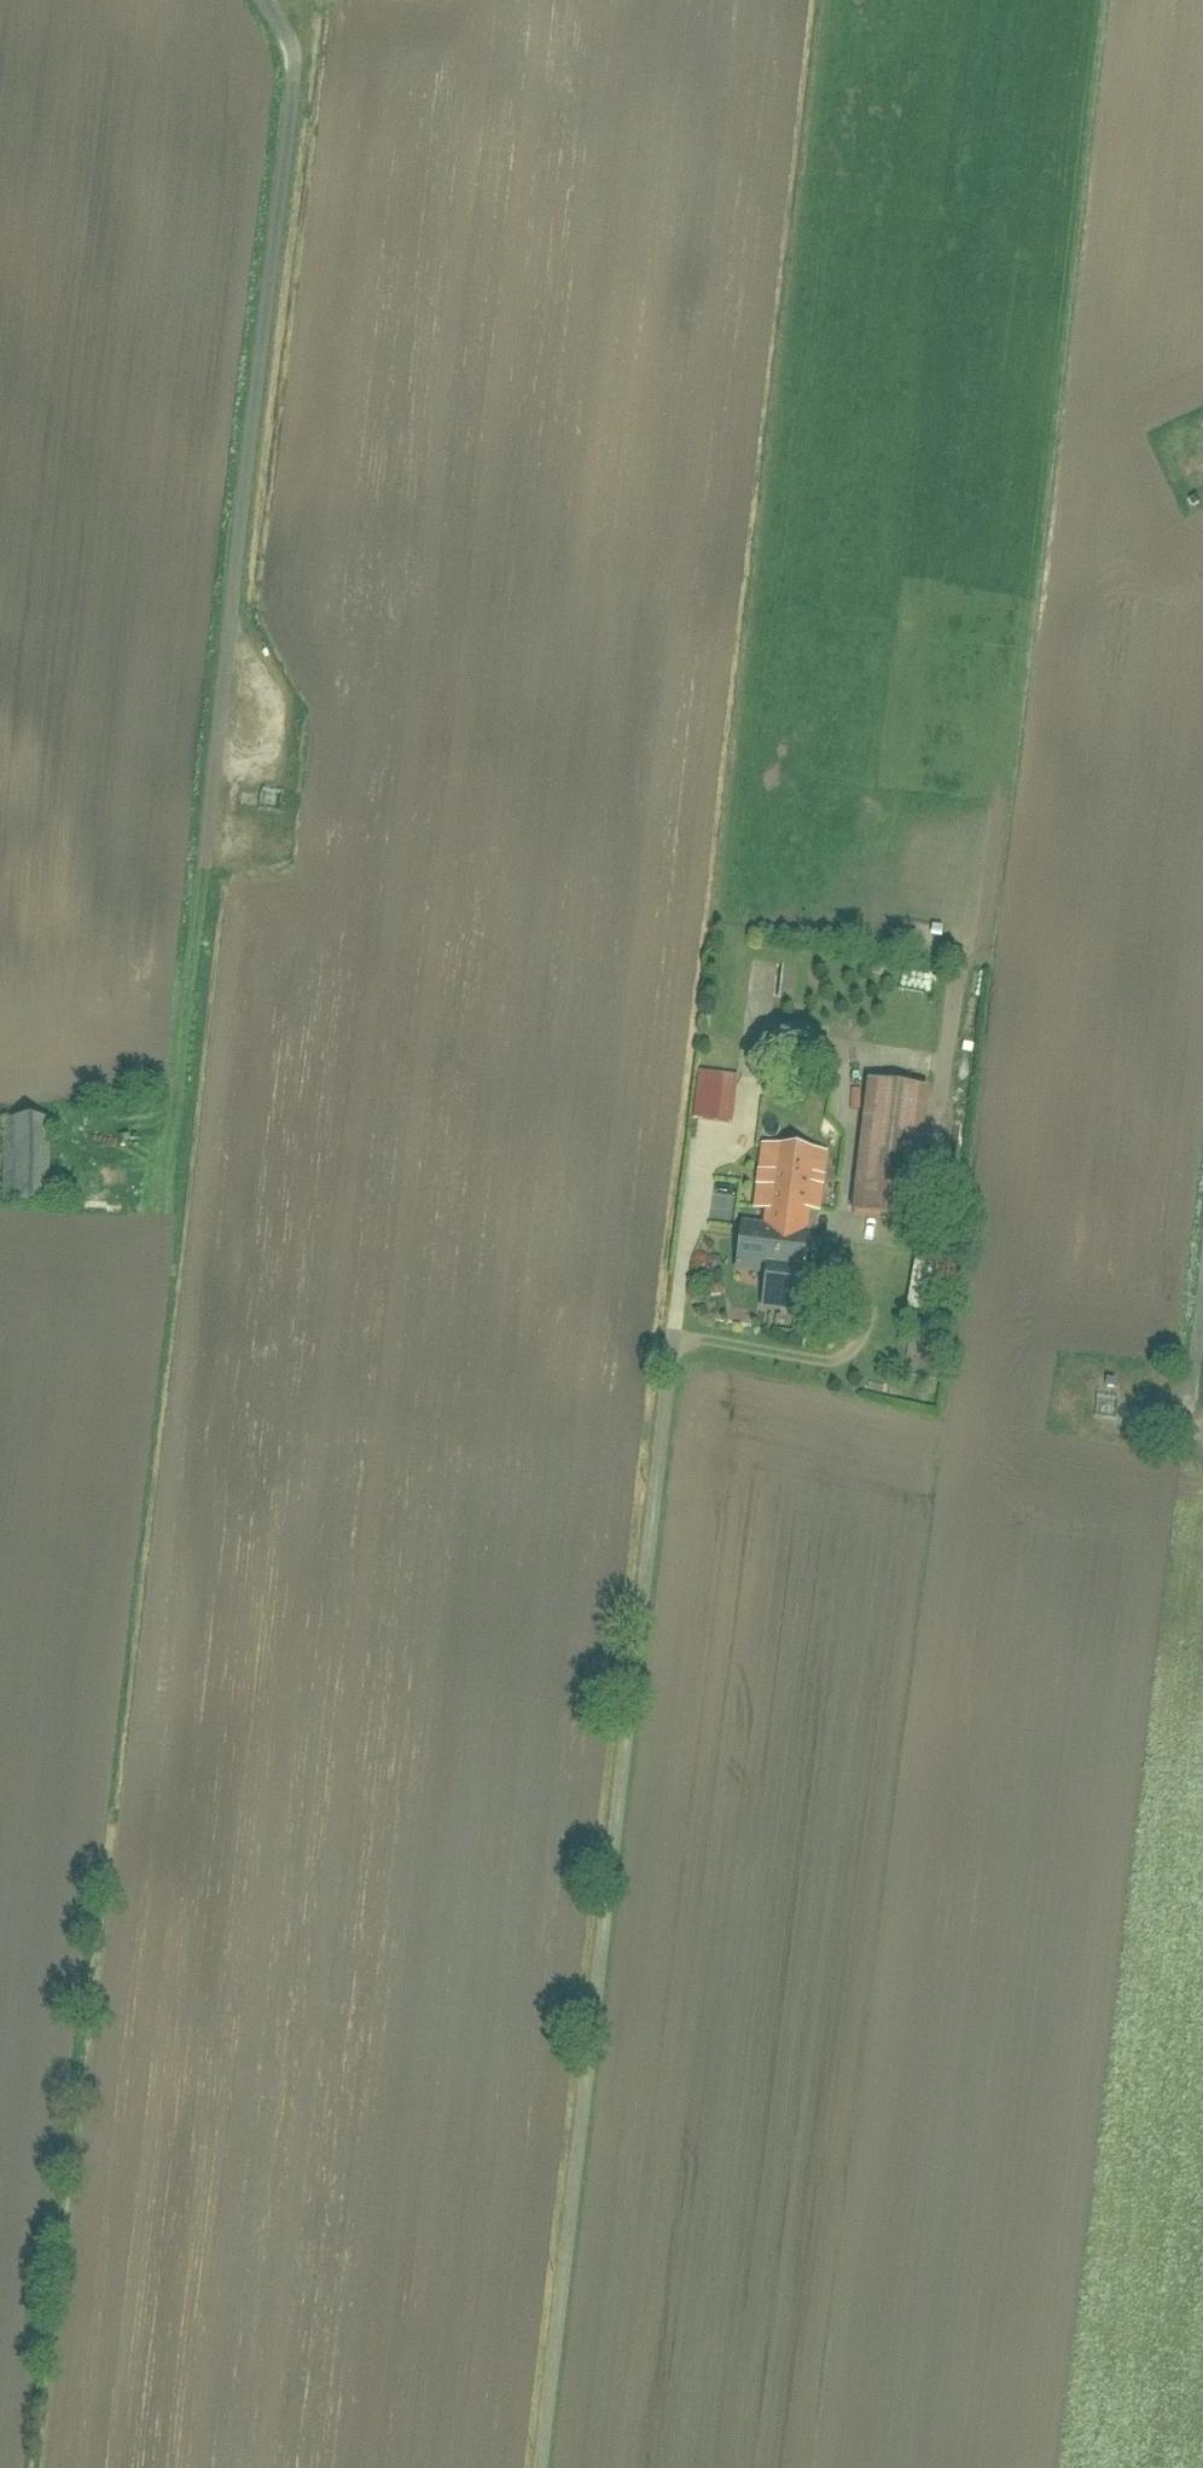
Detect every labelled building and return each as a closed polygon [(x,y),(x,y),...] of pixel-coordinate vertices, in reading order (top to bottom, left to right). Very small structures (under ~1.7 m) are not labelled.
[(898,1209),(913,1082),(864,1076),(849,1203),(898,1209)] [(729,1089),(684,1083),(680,1114),(725,1119),(729,1089)] [(42,1208),(42,1128),(0,1129),(0,1209),(42,1208)] [(817,1211),(824,1156),(764,1149),(753,1229),(745,1228),(739,1268),(767,1272),(763,1308),(796,1313),(810,1210),(817,1211)] [(942,1315),(955,1218),(921,1214),(908,1310),(942,1315)]
